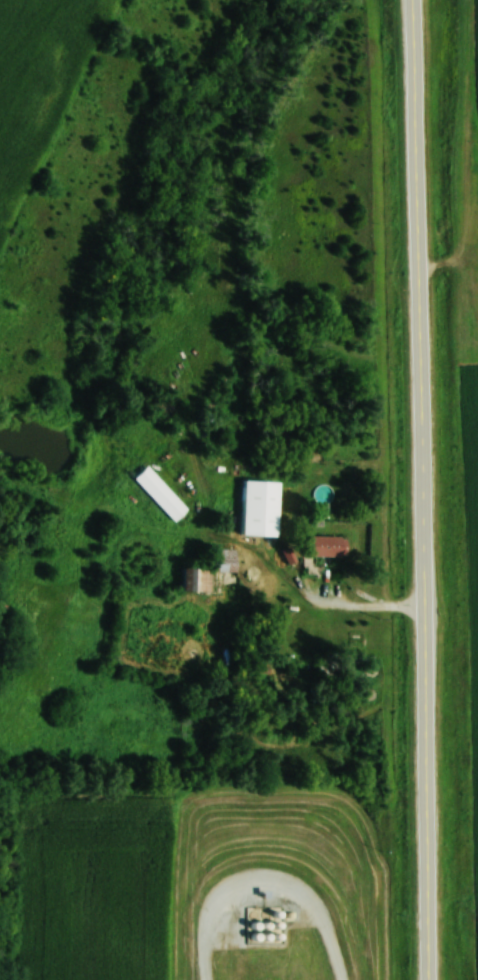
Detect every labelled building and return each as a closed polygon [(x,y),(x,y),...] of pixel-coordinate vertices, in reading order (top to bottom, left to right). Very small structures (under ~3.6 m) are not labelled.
[(133,478),(144,467),(185,509),(174,520),(133,478)] [(244,481),(277,483),(273,537),(240,535),(244,481)] [(349,535),(311,535),(311,554),(349,554),(349,535)] [(237,549),(215,549),(215,572),(237,572),(237,549)] [(366,632),(352,632),(352,644),(365,644),(366,632)]
